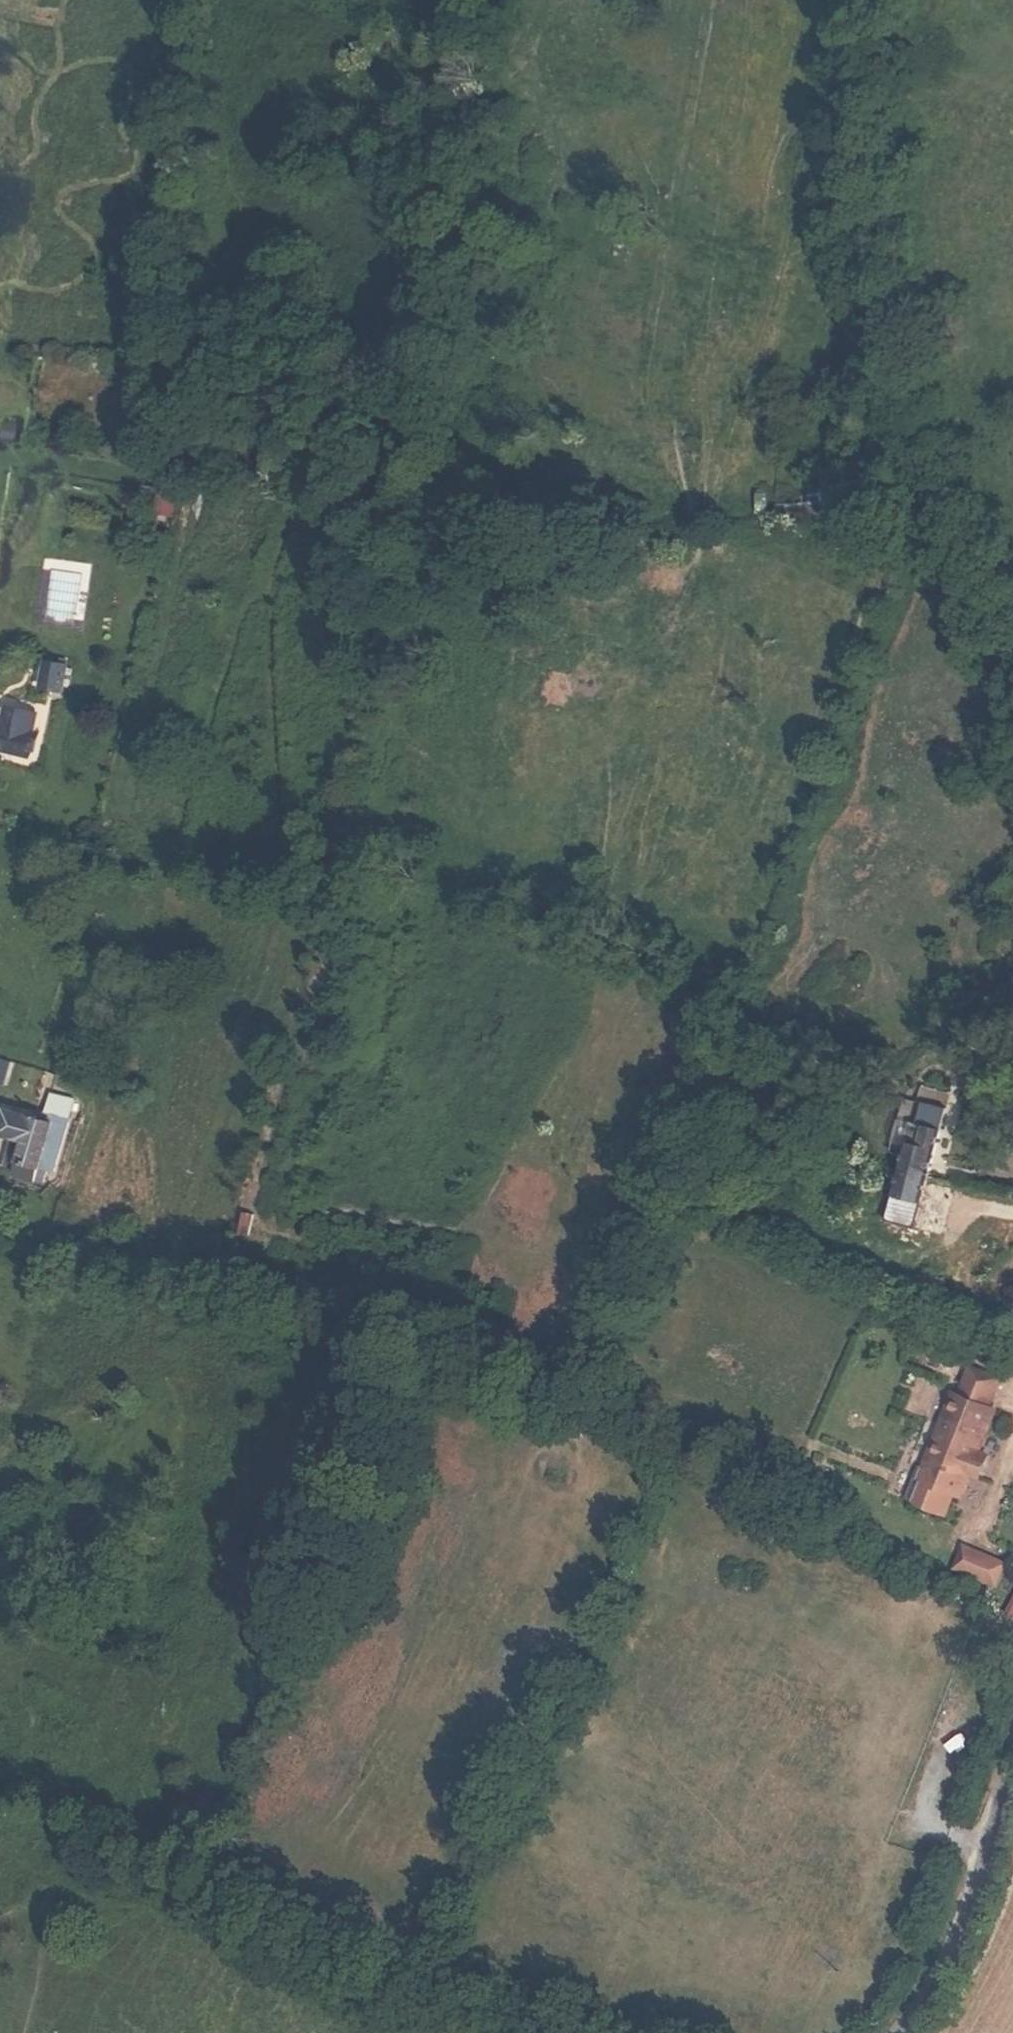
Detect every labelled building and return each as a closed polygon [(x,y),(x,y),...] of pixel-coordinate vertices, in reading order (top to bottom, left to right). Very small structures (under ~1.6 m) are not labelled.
[(45,665),(41,690),(61,693),(65,668),(45,665)] [(27,759),(37,717),(7,709),(6,712),(2,730),(0,729),(0,753),(27,759)] [(5,1124),(0,1139),(0,1172),(11,1176),(12,1173),(17,1175),(20,1167),(14,1165),(21,1145),(30,1118),(33,1110),(0,1097),(0,1122),(5,1124)] [(43,1122),(30,1118),(21,1145),(33,1148),(43,1122)] [(900,1170),(925,1178),(940,1133),(913,1125),(900,1170)] [(900,1170),(899,1171),(893,1192),(883,1221),(909,1230),(925,1178),(900,1170)] [(966,1373),(960,1388),(989,1399),(995,1384),(966,1373)] [(911,1508),(911,1509),(941,1520),(949,1499),(957,1502),(966,1479),(975,1482),(977,1479),(982,1464),(983,1461),(974,1458),(991,1415),(984,1412),(989,1399),(960,1388),(955,1401),(949,1399),(920,1473),(915,1486),(919,1488),(911,1508)] [(982,1464),(977,1479),(980,1480),(986,1466),(982,1464)] [(911,1508),(919,1488),(915,1486),(920,1473),(915,1471),(902,1505),(911,1508)] [(961,1554),(952,1574),(992,1592),(1000,1571),(961,1554)]
